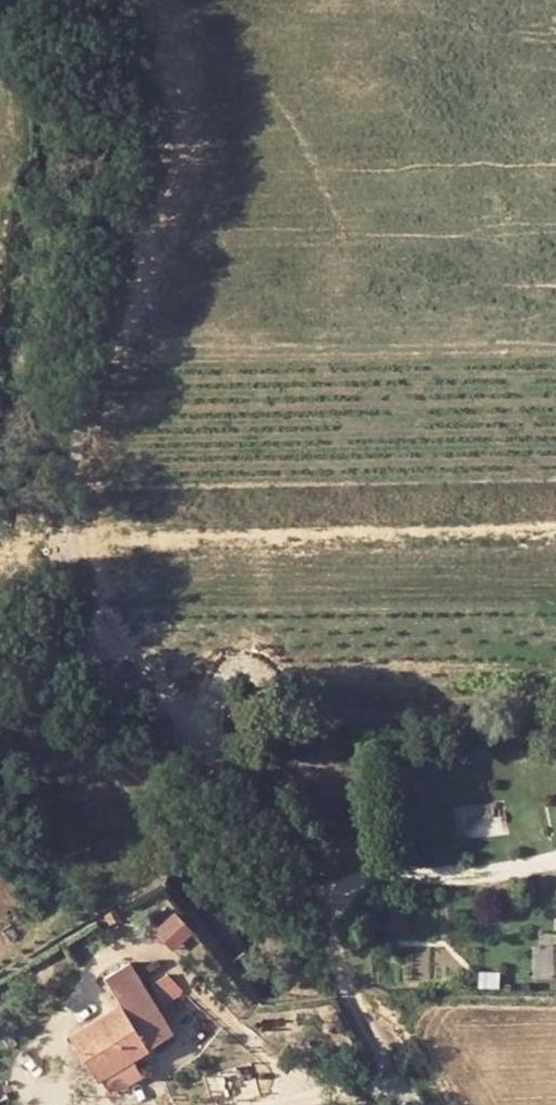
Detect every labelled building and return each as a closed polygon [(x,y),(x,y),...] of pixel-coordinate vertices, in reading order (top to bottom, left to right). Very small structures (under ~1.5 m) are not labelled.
[(157,927),(176,947),(197,928),(177,908),(157,927)] [(126,1014),(151,997),(124,958),(98,975),(118,1006),(72,1036),(97,1076),(147,1045),(126,1014)] [(166,1002),(184,991),(173,971),(154,982),(166,1002)] [(126,1014),(147,1045),(172,1029),(151,997),(126,1014)]
